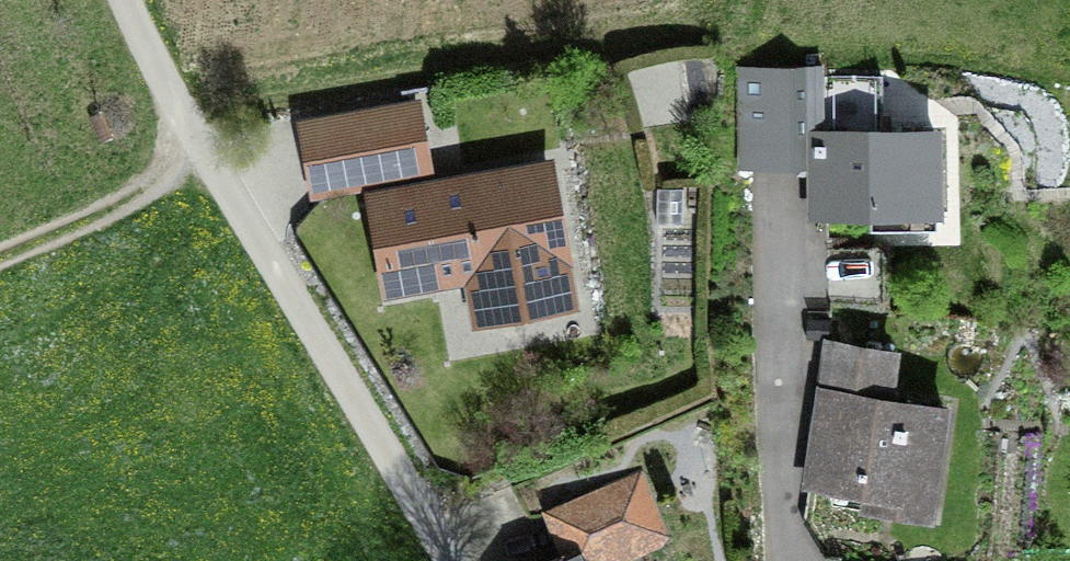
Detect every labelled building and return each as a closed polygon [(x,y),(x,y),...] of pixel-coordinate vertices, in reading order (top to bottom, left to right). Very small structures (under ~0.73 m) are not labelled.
[(746,149),(805,149),(805,81),(746,80),(746,149)] [(306,204),(430,180),(416,107),(292,131),(306,204)] [(814,140),(817,218),(939,214),(936,136),(814,140)] [(577,319),(551,173),(362,207),(381,310),(459,295),(467,338),(577,319)] [(898,367),(823,355),(800,500),(930,520),(945,422),(891,414),(898,367)] [(543,521),(559,560),(636,560),(665,550),(638,483),(543,521)]
